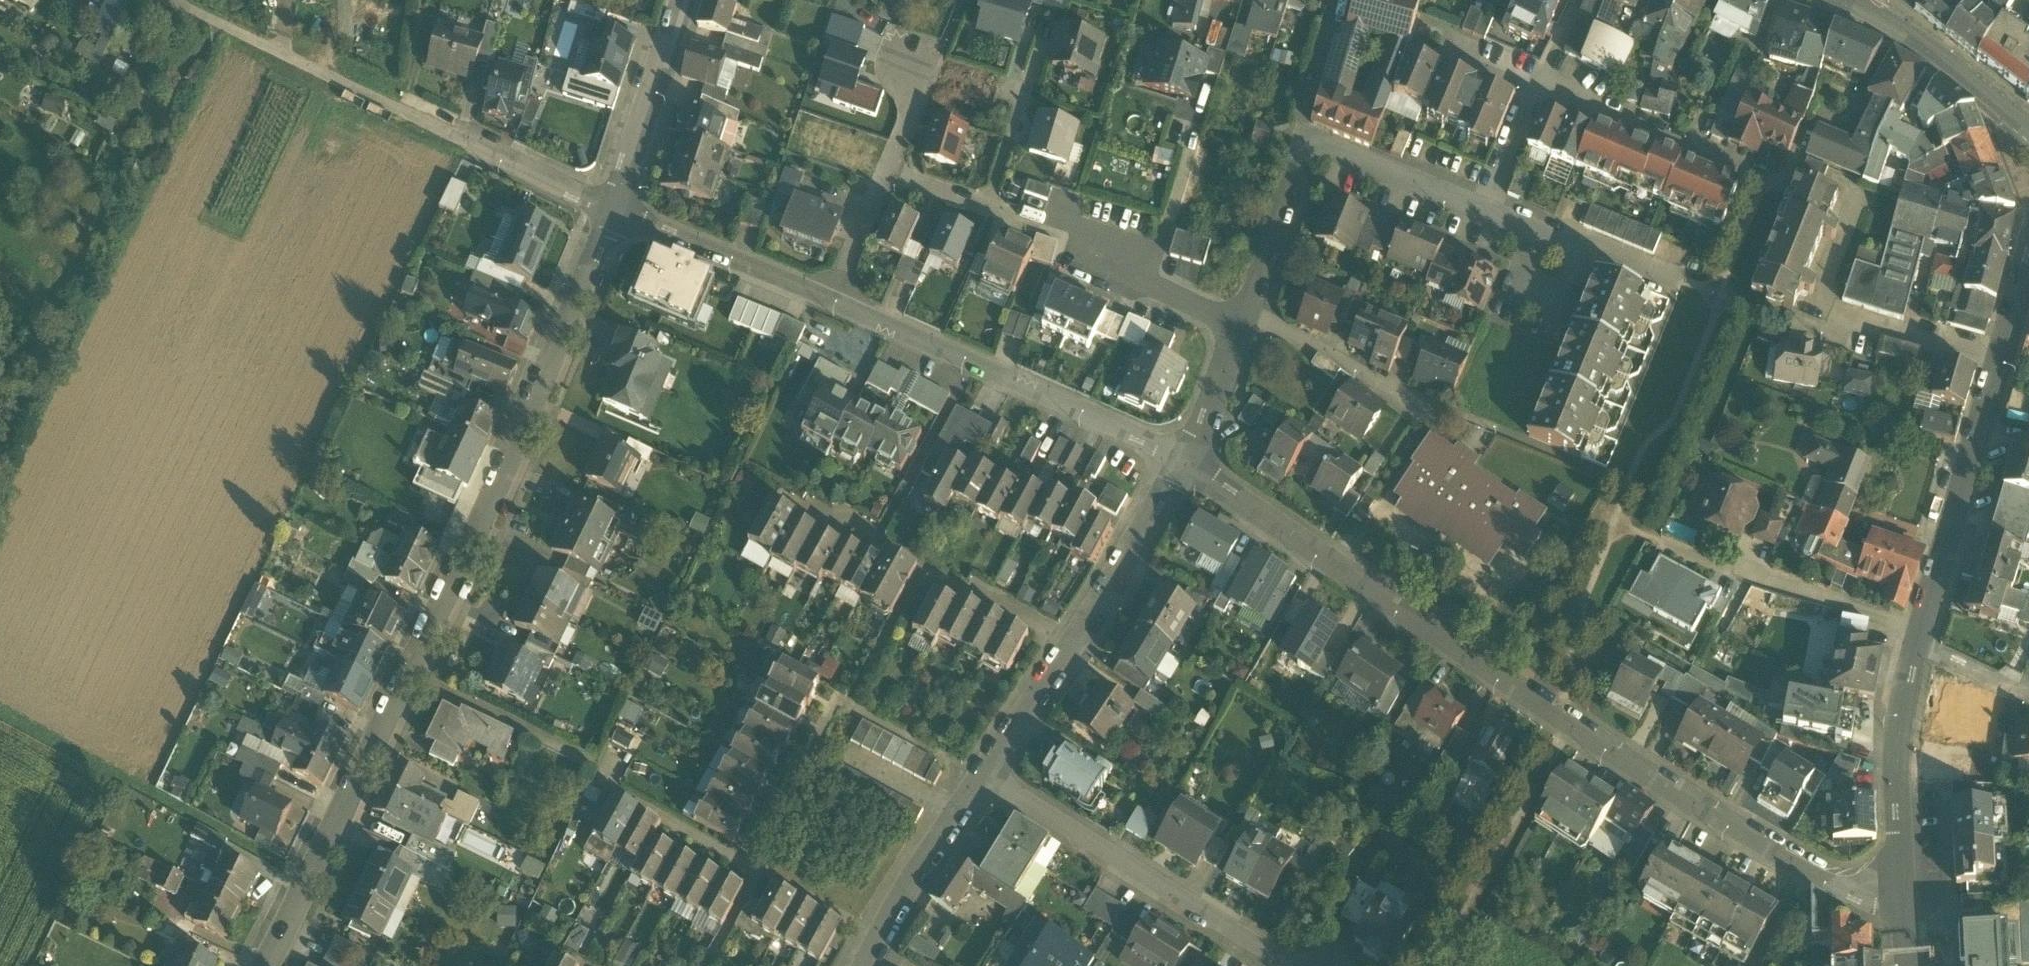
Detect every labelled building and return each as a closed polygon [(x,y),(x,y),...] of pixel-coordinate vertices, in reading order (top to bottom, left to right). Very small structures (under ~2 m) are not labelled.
[(82,15),(115,30),(129,0),(89,0),(82,15)] [(715,0),(707,0),(699,27),(728,36),(731,27),(737,7),(715,0)] [(1031,7),(1008,0),(985,0),(981,15),(984,16),(979,33),(1019,45),(1031,7)] [(1173,27),(1195,32),(1203,0),(1180,0),(1173,27)] [(1247,31),(1246,32),(1252,34),(1277,40),(1287,8),(1289,0),(1256,0),(1247,31)] [(1287,8),(1301,13),(1305,0),(1289,0),(1287,8)] [(1348,29),(1370,35),(1393,42),(1408,46),(1419,5),(1402,0),(1356,0),(1348,29)] [(1504,31),(1532,44),(1535,37),(1544,42),(1560,0),(1519,0),(1504,31)] [(1589,0),(1586,0),(1569,43),(1586,50),(1595,29),(1604,4),(1591,0),(1591,1),(1589,0)] [(1608,0),(1606,0),(1605,2),(1604,4),(1595,29),(1609,35),(1620,5),(1608,0)] [(1620,5),(1635,11),(1639,0),(1608,0),(1620,5)] [(1643,23),(1642,23),(1657,30),(1663,34),(1673,14),(1680,0),(1653,0),(1643,23)] [(1673,14),(1683,19),(1683,18),(1694,24),(1707,0),(1680,0),(1673,14)] [(1760,0),(1723,0),(1719,8),(1721,9),(1757,29),(1768,3),(1760,0)] [(1930,0),(1921,0),(1915,11),(1956,45),(1978,16),(1964,4),(1957,15),(1930,0)] [(1957,15),(1964,4),(1959,2),(1960,0),(1930,0),(1957,15)] [(2000,0),(1987,13),(1994,19),(2000,24),(2002,22),(2009,9),(2000,0)] [(1222,23),(1230,27),(1238,8),(1230,4),(1222,23)] [(609,15),(587,8),(583,21),(605,27),(609,15)] [(1757,29),(1721,9),(1717,18),(1736,28),(1748,35),(1750,35),(1752,35),(1754,34),(1755,33),(1757,29)] [(1810,17),(1786,9),(1781,29),(1779,28),(1769,60),(1795,67),(1810,17)] [(1483,14),(1472,10),(1462,32),(1474,36),(1483,14)] [(1494,19),(1483,14),(1474,36),(1485,41),(1494,19)] [(1673,14),(1663,34),(1664,34),(1654,62),(1670,72),(1694,24),(1683,18),(1683,19),(1673,14)] [(1989,25),(1978,16),(1956,45),(1976,61),(1996,31),(1989,25)] [(825,39),(857,49),(864,27),(832,17),(825,39)] [(1834,25),(1810,17),(1795,67),(1810,70),(1820,72),(1824,61),(1834,25)] [(1736,28),(1717,18),(1711,29),(1730,39),(1736,28)] [(2000,24),(1994,19),(1989,25),(1996,31),(2000,24)] [(2002,22),(2000,24),(1996,31),(1976,61),(2027,100),(2028,95),(2028,46),(2025,45),(2028,39),(2024,36),(2002,22)] [(500,28),(488,24),(483,41),(479,55),(491,59),(500,28)] [(1882,46),(1834,25),(1824,61),(1864,79),(1882,46)] [(763,32),(748,27),(746,32),(731,27),(728,36),(752,44),(758,46),(763,32)] [(1247,31),(1235,27),(1232,34),(1226,55),(1245,61),(1252,34),(1246,32),(1247,31)] [(483,41),(440,29),(429,67),(472,80),(479,55),(483,41)] [(1322,92),(1350,102),(1370,35),(1348,29),(1337,41),(1322,92)] [(1609,35),(1595,29),(1586,50),(1581,62),(1616,80),(1633,46),(1608,35),(1609,35)] [(1657,30),(1651,43),(1647,42),(1639,59),(1654,62),(1664,34),(1663,34),(1657,30)] [(635,44),(596,31),(581,81),(619,93),(635,44)] [(1079,33),(1078,32),(1077,32),(1075,31),(1073,32),(1072,33),(1070,34),(1061,32),(1051,64),(1064,68),(1063,70),(1065,74),(1075,77),(1079,74),(1080,72),(1082,73),(1085,64),(1095,67),(1102,44),(1082,38),(1081,35),(1079,33)] [(1222,31),(1216,52),(1226,55),(1232,34),(1222,31)] [(728,36),(725,46),(749,54),(749,53),(752,44),(728,36)] [(1393,42),(1367,108),(1384,115),(1392,94),(1407,53),(1409,47),(1408,46),(1393,42)] [(749,54),(725,46),(721,57),(727,58),(726,61),(747,68),(751,54),(749,53),(749,54)] [(721,57),(692,48),(682,78),(707,86),(717,89),(720,81),(726,61),(727,58),(721,57)] [(837,89),(853,94),(856,85),(865,59),(834,49),(822,84),(837,89)] [(1205,61),(1163,49),(1145,58),(1151,70),(1147,86),(1194,100),(1203,73),(1206,62),(1205,61)] [(1216,52),(1209,50),(1205,61),(1206,62),(1203,73),(1219,78),(1226,55),(1216,52)] [(1926,71),(1893,51),(1868,95),(1877,100),(1892,110),(1900,115),(1926,71)] [(1440,67),(1407,53),(1392,94),(1423,107),(1440,67)] [(763,58),(751,54),(747,68),(759,72),(763,58)] [(538,64),(526,60),(522,73),(524,74),(519,90),(522,91),(521,92),(531,95),(538,64)] [(501,67),(489,63),(482,90),(493,93),(501,67)] [(1514,97),(1441,66),(1440,67),(1423,107),(1423,108),(1430,112),(1430,113),(1458,125),(1456,129),(1480,139),(1481,135),(1496,141),(1514,97)] [(522,73),(501,67),(493,93),(487,114),(509,121),(514,104),(517,105),(521,92),(522,91),(519,90),(524,74),(522,73)] [(1729,94),(1712,135),(1728,142),(1746,99),(1756,74),(1742,68),(1731,95),(1729,94)] [(1810,70),(1798,91),(1813,97),(1820,72),(1810,70)] [(1664,84),(1651,80),(1641,110),(1668,118),(1676,93),(1662,89),(1664,84)] [(730,84),(720,81),(717,89),(727,93),(730,84)] [(1974,109),(1940,82),(1927,101),(1920,115),(1919,117),(1920,119),(1920,120),(1928,130),(1934,125),(1974,109)] [(1644,87),(1630,83),(1624,101),(1638,106),(1644,87)] [(833,103),(875,117),(883,93),(856,85),(853,94),(837,89),(833,103)] [(717,89),(707,86),(703,97),(723,106),(727,93),(717,89)] [(1798,91),(1793,88),(1787,101),(1791,102),(1807,110),(1813,97),(1798,91)] [(1350,102),(1322,92),(1312,125),(1372,148),(1384,115),(1367,108),(1350,102)] [(62,113),(64,99),(43,96),(42,111),(62,113)] [(723,106),(703,97),(698,112),(727,122),(727,123),(736,126),(740,114),(723,106)] [(1762,106),(1746,99),(1728,142),(1754,155),(1760,142),(1788,154),(1802,125),(1785,117),(1762,106)] [(1877,100),(1865,124),(1866,125),(1862,133),(1858,146),(1857,150),(1873,154),(1876,145),(1878,139),(1889,117),(1892,110),(1877,100)] [(1807,110),(1791,102),(1785,117),(1802,125),(1807,110)] [(533,107),(524,125),(533,129),(542,111),(533,107)] [(698,112),(685,108),(677,134),(685,137),(719,148),(727,123),(727,122),(698,112)] [(1974,109),(1934,125),(1944,150),(1951,147),(1984,133),(1974,109)] [(1900,115),(1892,110),(1889,117),(1897,121),(1900,115)] [(1554,118),(1542,113),(1527,148),(1551,158),(1566,124),(1567,121),(1558,117),(1554,118)] [(1077,126),(1040,115),(1029,152),(1066,164),(1077,126)] [(1897,121),(1889,117),(1878,139),(1876,145),(1888,151),(1893,153),(1904,130),(1898,127),(1900,123),(1897,121)] [(967,129),(936,119),(925,158),(955,167),(967,129)] [(1647,146),(1594,123),(1591,130),(1591,131),(1575,168),(1614,185),(1615,181),(1663,201),(1681,159),(1683,156),(1649,142),(1647,146)] [(1578,129),(1566,124),(1551,158),(1575,168),(1591,131),(1591,130),(1582,127),(1578,129)] [(1854,144),(1817,129),(1807,154),(1846,170),(1854,144)] [(1270,135),(1254,130),(1250,144),(1266,149),(1270,135)] [(1904,130),(1893,153),(1900,155),(1898,158),(1906,162),(1907,161),(1919,139),(1904,130)] [(1410,137),(1400,133),(1391,154),(1401,159),(1410,137)] [(1984,133),(1951,147),(1953,151),(1965,180),(1967,180),(2001,178),(1984,133)] [(719,148),(685,137),(676,162),(720,176),(728,151),(719,148)] [(1919,139),(1907,161),(1910,168),(1931,157),(1919,139)] [(1873,154),(1857,150),(1858,146),(1854,144),(1846,170),(1865,178),(1873,154)] [(1067,161),(1078,164),(1082,149),(1072,145),(1067,161)] [(1873,154),(1865,178),(1877,183),(1888,151),(1876,145),(1873,154)] [(1931,157),(1910,168),(1904,186),(1921,191),(1925,177),(1950,164),(1946,154),(1944,150),(1931,157)] [(1681,159),(1663,201),(1663,203),(1721,228),(1739,183),(1681,159)] [(1828,168),(1807,159),(1798,182),(1819,191),(1828,168)] [(720,176),(676,162),(668,189),(712,202),(720,176)] [(777,190),(796,196),(803,175),(784,168),(777,190)] [(1527,177),(1517,173),(1508,195),(1518,200),(1527,177)] [(2001,178),(1967,180),(1977,207),(1978,208),(2013,212),(2014,212),(2014,211),(2001,178)] [(1796,181),(1751,293),(1792,310),(1800,292),(1809,296),(1812,294),(1815,288),(1814,285),(1804,281),(1822,237),(1831,241),(1834,239),(1837,231),(1836,229),(1826,225),(1837,198),(1819,191),(1798,182),(1796,181)] [(468,188),(453,182),(440,209),(456,216),(468,188)] [(1052,191),(1029,183),(1025,194),(1048,202),(1052,191)] [(1921,191),(1904,186),(1891,231),(1924,241),(1930,243),(1943,197),(1921,191)] [(1972,205),(1943,197),(1930,243),(1959,251),(1962,234),(1964,235),(1969,214),(1970,214),(1972,205)] [(841,216),(796,200),(784,235),(829,251),(841,216)] [(1367,217),(1331,202),(1315,239),(1352,254),(1354,250),(1367,219),(1367,217)] [(1621,218),(1591,206),(1583,226),(1643,251),(1651,231),(1621,218)] [(2013,212),(1978,208),(1978,215),(1979,215),(2013,220),(2013,212)] [(919,224),(893,212),(876,248),(903,260),(919,224)] [(554,227),(521,213),(513,231),(507,247),(540,261),(554,227)] [(1970,214),(1969,214),(1964,235),(1976,237),(1979,215),(1970,214)] [(2013,220),(1979,215),(1976,237),(1974,254),(1979,255),(2006,259),(2013,220)] [(1381,225),(1367,219),(1354,250),(1369,256),(1372,249),(1371,249),(1381,225)] [(975,236),(946,223),(930,260),(958,273),(975,236)] [(1399,232),(1381,224),(1381,225),(1371,249),(1372,249),(1389,256),(1399,232)] [(1434,239),(1402,225),(1399,232),(1389,256),(1388,259),(1412,268),(1416,258),(1434,265),(1436,259),(1441,248),(1432,244),(1434,239)] [(513,231),(502,226),(495,243),(507,247),(513,231)] [(1661,235),(1651,231),(1643,251),(1653,255),(1661,235)] [(1880,271),(1870,311),(1880,314),(1903,320),(1924,241),(1891,231),(1884,257),(1880,271)] [(1188,236),(1177,233),(1170,256),(1181,260),(1188,236)] [(1964,235),(1962,234),(1959,251),(1973,255),(1974,254),(1976,237),(1964,235)] [(1058,244),(1037,236),(1032,250),(1055,255),(1058,244)] [(1200,240),(1188,236),(1181,260),(1193,263),(1200,240)] [(1032,251),(1000,237),(981,280),(1014,295),(1030,260),(1033,252),(1032,251)] [(1211,243),(1200,240),(1193,263),(1204,267),(1211,243)] [(507,247),(495,243),(487,264),(498,269),(507,247)] [(540,261),(507,247),(498,269),(497,270),(526,282),(531,284),(540,261)] [(718,276),(651,248),(628,303),(695,331),(718,276)] [(1884,257),(1860,249),(1855,264),(1880,271),(1884,257)] [(1055,255),(1032,250),(1032,251),(1033,252),(1030,260),(1052,267),(1055,255)] [(2006,259),(1979,255),(1976,266),(1972,265),(1964,292),(1995,301),(2006,259)] [(1459,268),(1436,259),(1434,265),(1427,282),(1449,291),(1459,268)] [(914,265),(903,260),(893,282),(904,286),(914,265)] [(1494,275),(1462,261),(1459,268),(1449,291),(1458,295),(1462,303),(1479,311),(1487,292),(1491,290),(1493,285),(1491,281),(1494,275)] [(497,270),(498,269),(487,264),(482,262),(477,274),(520,293),(521,293),(526,282),(497,270)] [(1880,271),(1855,264),(1842,302),(1870,311),(1880,271)] [(914,265),(904,286),(915,291),(925,270),(914,265)] [(1596,272),(1529,437),(1581,458),(1586,446),(1594,450),(1601,447),(1604,438),(1592,433),(1593,428),(1606,433),(1610,424),(1607,418),(1599,414),(1609,392),(1616,395),(1623,392),(1627,384),(1614,378),(1616,374),(1629,379),(1632,370),(1630,363),(1622,360),(1631,338),(1639,341),(1646,338),(1650,329),(1637,324),(1639,319),(1651,324),(1655,316),(1652,309),(1644,306),(1649,294),(1596,272)] [(520,293),(477,274),(470,291),(475,293),(476,292),(505,304),(506,304),(514,308),(520,293)] [(1342,296),(1316,285),(1299,324),(1326,336),(1335,314),(1343,297),(1342,296)] [(1047,316),(1056,290),(1045,286),(1036,312),(1047,316)] [(1065,339),(1082,300),(1056,289),(1056,290),(1047,316),(1043,329),(1065,339)] [(1342,296),(1343,297),(1335,314),(1346,319),(1354,302),(1356,295),(1345,290),(1342,296)] [(505,304),(476,292),(475,293),(466,316),(491,326),(493,322),(497,324),(505,304)] [(1995,301),(1964,292),(1958,314),(1989,323),(1995,301)] [(750,304),(739,300),(730,322),(741,326),(750,304)] [(1106,311),(1082,300),(1065,339),(1089,350),(1096,334),(1105,313),(1106,311)] [(1346,319),(1344,326),(1355,330),(1363,310),(1365,311),(1366,307),(1354,302),(1346,319)] [(514,308),(506,304),(505,304),(497,324),(494,333),(527,346),(538,318),(514,308)] [(760,309),(750,304),(741,326),(751,330),(760,309)] [(771,313),(760,309),(751,330),(762,335),(771,313)] [(1365,311),(1363,310),(1355,330),(1348,345),(1374,356),(1371,366),(1389,373),(1404,338),(1407,328),(1365,311)] [(782,318),(771,313),(762,335),(772,339),(782,318)] [(1033,321),(1010,313),(1002,336),(1025,344),(1033,321)] [(1096,334),(1106,339),(1116,318),(1105,313),(1096,334)] [(1958,314),(1954,327),(1985,336),(1989,323),(1958,314)] [(806,328),(784,317),(775,337),(797,348),(806,328)] [(1141,349),(1150,326),(1129,317),(1127,323),(1119,340),(1141,349)] [(1127,323),(1116,318),(1106,339),(1117,344),(1119,340),(1127,323)] [(1790,335),(1763,324),(1758,339),(1764,342),(1784,345),(1786,346),(1790,335)] [(1176,339),(1150,326),(1141,349),(1166,361),(1176,339)] [(640,342),(617,332),(610,349),(608,349),(607,352),(622,358),(632,362),(640,342)] [(1414,343),(1404,338),(1395,359),(1406,364),(1414,343)] [(1922,351),(1880,339),(1877,354),(1918,366),(1922,351)] [(632,362),(622,358),(613,378),(610,380),(607,387),(608,390),(603,402),(641,418),(654,387),(650,386),(660,363),(654,361),(659,350),(640,342),(632,362)] [(1467,358),(1429,342),(1413,382),(1451,397),(1467,358)] [(1786,346),(1784,345),(1777,382),(1815,388),(1822,352),(1786,346)] [(454,346),(445,366),(456,371),(464,350),(454,346)] [(799,346),(795,354),(811,361),(815,353),(799,346)] [(518,368),(466,347),(456,371),(454,375),(472,382),(506,396),(518,368)] [(1141,349),(1139,352),(1147,355),(1140,370),(1132,367),(1117,401),(1141,411),(1143,407),(1159,415),(1168,396),(1176,399),(1188,371),(1166,361),(1141,349)] [(1341,371),(1318,355),(1311,365),(1334,381),(1341,371)] [(820,361),(797,404),(813,413),(826,390),(841,398),(852,379),(820,361)] [(1975,371),(1943,361),(1933,396),(1932,399),(1941,402),(1964,409),(1975,371)] [(445,366),(434,362),(428,376),(468,393),(472,382),(454,375),(456,371),(445,366)] [(900,375),(879,364),(867,385),(888,396),(891,391),(902,397),(913,376),(902,370),(900,375)] [(1872,377),(1849,373),(1846,394),(1869,398),(1872,377)] [(428,376),(424,375),(417,391),(449,404),(452,399),(463,404),(468,393),(428,376)] [(919,379),(907,400),(939,417),(950,396),(919,379)] [(1382,410),(1351,389),(1330,420),(1361,441),(1382,410)] [(835,444),(856,406),(841,398),(826,390),(813,413),(802,433),(832,450),(835,444)] [(1925,415),(1936,419),(1941,402),(1932,399),(1933,396),(1923,392),(1918,395),(1913,410),(1925,415)] [(1254,398),(1238,421),(1250,429),(1266,406),(1254,398)] [(463,404),(452,399),(449,404),(448,408),(459,413),(452,430),(486,445),(497,418),(463,404)] [(922,435),(898,422),(887,416),(886,418),(872,410),(870,414),(856,406),(835,444),(865,461),(868,456),(901,474),(922,435)] [(992,428),(957,409),(920,476),(932,482),(946,457),(951,461),(961,443),(978,453),(985,441),(992,428)] [(1936,419),(1925,415),(1921,435),(1955,443),(1960,423),(1936,419)] [(992,428),(985,441),(996,447),(1008,426),(996,420),(992,428)] [(1313,438),(1286,420),(1270,443),(1275,446),(1257,473),(1279,487),(1300,457),(1313,438)] [(486,445),(452,430),(447,443),(480,459),(486,445)] [(480,459),(447,443),(429,435),(422,449),(429,452),(422,467),(423,468),(464,487),(466,488),(480,459)] [(1455,452),(1430,435),(1411,464),(1414,466),(1394,495),(1402,500),(1398,506),(1438,534),(1441,530),(1479,556),(1493,535),(1527,558),(1542,536),(1530,528),(1543,510),(1519,494),(1516,499),(1472,469),(1470,472),(1466,468),(1468,464),(1458,457),(1455,461),(1451,458),(1455,452)] [(1363,472),(1313,438),(1300,457),(1323,472),(1312,488),(1338,505),(1341,507),(1351,492),(1364,472),(1363,472)] [(2018,439),(2004,487),(2028,494),(2028,442),(2018,439)] [(1032,440),(1021,460),(1031,465),(1041,445),(1032,440)] [(1071,446),(1060,440),(1049,461),(1059,467),(1071,446)] [(1870,464),(1815,440),(1807,460),(1832,471),(1827,485),(1856,497),(1870,464)] [(653,453),(629,442),(624,452),(639,459),(639,460),(647,465),(653,453)] [(624,452),(604,443),(586,479),(622,496),(622,495),(617,492),(627,472),(632,474),(639,460),(639,459),(624,452)] [(1106,460),(1096,454),(1085,474),(1095,479),(1106,460)] [(1375,455),(1363,472),(1364,472),(1373,478),(1385,461),(1375,455)] [(951,461),(946,457),(932,482),(923,499),(946,512),(953,499),(968,470),(951,461)] [(996,474),(973,462),(968,470),(953,499),(976,511),(996,474)] [(455,507),(464,487),(423,468),(414,488),(455,507)] [(1728,473),(1718,469),(1716,476),(1726,480),(1728,473)] [(1018,487),(996,474),(976,511),(999,524),(1001,520),(1019,487),(1018,487)] [(1754,497),(1712,480),(1704,497),(1696,494),(1688,513),(1702,519),(1704,524),(1709,526),(1714,524),(1717,531),(1737,539),(1746,518),(1753,521),(1758,509),(1750,506),(1754,497)] [(1044,493),(1021,481),(1018,487),(1019,487),(1001,520),(1024,533),(1029,524),(1028,523),(1045,494),(1044,493)] [(1827,485),(1821,482),(1814,499),(1807,496),(1803,504),(1805,505),(1810,508),(1845,523),(1856,497),(1827,485)] [(1128,497),(1108,486),(1103,496),(1122,507),(1128,497)] [(2004,487),(1989,539),(2022,550),(2025,550),(2028,539),(2028,494),(2004,487)] [(1071,501),(1047,488),(1044,493),(1045,494),(1028,523),(1029,524),(1051,536),(1053,533),(1071,501)] [(1351,492),(1341,507),(1338,505),(1334,510),(1347,519),(1361,499),(1351,492)] [(1071,501),(1053,533),(1075,546),(1091,517),(1097,508),(1074,495),(1071,501)] [(1122,507),(1103,496),(1097,506),(1116,517),(1122,507)] [(621,509),(599,499),(593,511),(614,522),(621,509)] [(772,501),(741,556),(766,569),(773,556),(794,519),(796,515),(772,501)] [(593,511),(575,503),(552,550),(570,559),(592,569),(599,573),(622,525),(614,522),(593,511)] [(1845,523),(1810,508),(1807,515),(1799,533),(1823,544),(1817,559),(1848,573),(1858,551),(1837,541),(1845,523)] [(415,520),(394,510),(388,523),(407,533),(408,532),(409,532),(415,520)] [(1783,523),(1762,515),(1753,537),(1774,546),(1783,523)] [(1075,546),(1071,554),(1091,565),(1111,528),(1091,517),(1075,546)] [(773,556),(771,559),(795,572),(796,570),(817,531),(794,519),(773,556)] [(1239,541),(1198,519),(1184,545),(1224,568),(1231,556),(1239,541)] [(1699,532),(1672,520),(1666,534),(1693,546),(1699,532)] [(840,544),(817,531),(796,570),(819,583),(823,577),(841,544),(840,544)] [(409,532),(408,532),(407,533),(394,561),(425,576),(439,546),(409,532)] [(1911,547),(1874,534),(1867,554),(1902,566),(1906,572),(1915,575),(1916,575),(1923,554),(1910,549),(1911,547)] [(2022,550),(1989,539),(1976,583),(2006,592),(2011,593),(2019,564),(2018,564),(2022,550)] [(862,551),(842,540),(840,544),(841,544),(823,577),(842,588),(862,551)] [(394,561),(364,546),(357,563),(378,574),(377,576),(384,580),(394,561)] [(881,562),(862,551),(842,588),(861,598),(881,562)] [(918,568),(887,551),(861,598),(873,605),(875,602),(893,612),(918,568)] [(1867,554),(1858,551),(1848,573),(1859,577),(1867,554)] [(1902,566),(1867,554),(1859,577),(1872,582),(1873,579),(1892,585),(1886,604),(1903,610),(1911,588),(1916,575),(1915,575),(1906,572),(1902,566)] [(1241,562),(1231,556),(1224,568),(1213,588),(1224,593),(1232,578),(1241,562)] [(1242,583),(1230,605),(1267,625),(1282,599),(1285,600),(1296,580),(1256,558),(1242,583)] [(592,569),(570,559),(565,570),(587,580),(592,569)] [(425,576),(394,561),(384,580),(416,595),(425,576)] [(1631,599),(1692,631),(1706,605),(1701,602),(1709,585),(1662,561),(1651,581),(1643,576),(1631,599)] [(357,563),(355,562),(349,574),(372,586),(377,576),(378,574),(357,563)] [(587,580),(565,570),(560,579),(579,589),(579,590),(587,595),(593,583),(587,580)] [(560,579),(542,571),(529,598),(566,616),(579,590),(579,589),(560,579)] [(1242,583),(1232,578),(1224,593),(1215,609),(1225,614),(1230,605),(1242,583)] [(2006,592),(1976,583),(1967,611),(1997,620),(2001,608),(2006,592)] [(1194,606),(1162,586),(1139,625),(1172,645),(1194,606)] [(2006,592),(2001,608),(2021,614),(2019,623),(2028,626),(2028,599),(2011,593),(2006,592)] [(405,613),(363,593),(346,628),(388,648),(405,613)] [(950,603),(933,594),(913,631),(935,644),(939,637),(957,604),(951,601),(950,603)] [(968,601),(961,597),(957,604),(939,637),(961,650),(983,611),(967,603),(968,601)] [(566,616),(529,598),(515,625),(533,634),(552,644),(553,643),(566,616)] [(1296,603),(1284,624),(1295,630),(1307,609),(1296,603)] [(653,632),(661,615),(644,608),(637,625),(653,632)] [(1308,610),(1284,653),(1300,663),(1298,667),(1310,674),(1322,653),(1336,629),(1326,623),(1327,621),(1308,610)] [(983,611),(961,650),(984,662),(1006,622),(994,615),(993,617),(983,611)] [(1006,622),(984,662),(1007,675),(1028,636),(1017,630),(1017,628),(1006,622)] [(1172,645),(1139,625),(1117,661),(1120,663),(1150,681),(1151,680),(1172,645)] [(346,628),(331,659),(341,664),(373,679),(388,648),(346,628)] [(552,644),(533,634),(528,645),(555,658),(561,647),(553,643),(552,644)] [(1865,643),(1838,638),(1828,690),(1844,693),(1858,696),(1858,697),(1874,701),(1877,683),(1875,682),(1880,655),(1863,652),(1865,643)] [(1346,644),(1329,673),(1339,680),(1358,652),(1346,644)] [(555,658),(528,645),(523,656),(542,666),(549,670),(555,658)] [(1400,671),(1363,645),(1358,652),(1339,680),(1358,693),(1360,689),(1379,702),(1391,685),(1400,671)] [(523,656),(504,647),(485,685),(523,704),(542,666),(523,656)] [(1322,653),(1310,674),(1324,682),(1336,661),(1322,653)] [(1648,664),(1633,656),(1609,700),(1640,719),(1651,702),(1649,702),(1659,683),(1666,687),(1673,673),(1651,660),(1648,664)] [(827,657),(818,674),(830,681),(839,664),(827,657)] [(341,664),(332,659),(325,673),(335,677),(341,664)] [(819,682),(784,663),(777,676),(775,675),(769,685),(771,686),(806,705),(808,706),(812,700),(810,699),(819,682)] [(1150,681),(1120,663),(1114,673),(1142,693),(1144,694),(1152,680),(1151,680),(1150,681)] [(373,679),(341,664),(335,677),(326,696),(358,711),(373,679)] [(1724,688),(1692,668),(1688,675),(1721,695),(1724,688)] [(1666,687),(1661,695),(1672,701),(1684,679),(1673,673),(1666,687)] [(1708,690),(1686,676),(1684,679),(1672,701),(1692,713),(1698,703),(1700,704),(1708,690)] [(1748,684),(1728,677),(1724,688),(1721,695),(1747,710),(1753,694),(1746,691),(1748,684)] [(1101,685),(1075,723),(1109,746),(1135,708),(1101,685)] [(1379,702),(1371,714),(1384,723),(1402,692),(1391,685),(1379,702)] [(806,705),(771,686),(765,697),(763,696),(756,707),(759,709),(794,728),(796,729),(799,723),(797,722),(806,705)] [(1423,688),(1404,714),(1405,715),(1416,723),(1435,696),(1423,688)] [(324,699),(304,690),(300,699),(319,708),(324,699)] [(1830,690),(1829,699),(1790,691),(1783,724),(1799,728),(1799,729),(1853,741),(1858,716),(1840,712),(1844,693),(1830,690)] [(1144,694),(1142,693),(1135,703),(1162,722),(1170,711),(1144,694)] [(1951,693),(1945,730),(1988,736),(1993,699),(1951,693)] [(1465,715),(1435,695),(1435,696),(1416,723),(1432,734),(1446,743),(1465,715)] [(626,701),(619,718),(634,724),(641,708),(626,701)] [(1692,713),(1677,739),(1702,754),(1724,718),(1700,704),(1698,703),(1692,713)] [(458,714),(442,706),(425,741),(434,746),(458,758),(461,759),(471,738),(505,755),(516,734),(461,707),(458,714)] [(794,728),(759,709),(752,720),(750,719),(744,730),(781,751),(783,752),(786,746),(784,745),(794,728)] [(1416,723),(1405,715),(1393,732),(1421,751),(1432,734),(1416,723)] [(1751,733),(1724,718),(1702,754),(1740,776),(1756,750),(1762,740),(1751,733)] [(276,719),(270,731),(278,735),(284,723),(276,719)] [(873,726),(863,721),(851,742),(862,747),(862,748),(873,726)] [(2018,721),(2015,739),(2012,760),(2014,760),(2028,762),(2028,722),(2018,721)] [(1777,736),(1757,722),(1751,733),(1762,740),(1756,750),(1767,757),(1772,747),(1777,736)] [(311,736),(284,723),(278,735),(305,748),(311,736)] [(1518,735),(1496,723),(1490,732),(1487,731),(1480,744),(1479,746),(1482,748),(1473,764),(1474,765),(1489,773),(1488,776),(1494,779),(1496,777),(1501,768),(1500,767),(1518,735)] [(619,724),(609,740),(627,750),(636,735),(619,724)] [(345,739),(316,725),(311,736),(305,748),(334,762),(345,739)] [(873,726),(862,748),(872,753),(884,732),(873,727),(873,726)] [(270,731),(263,728),(258,740),(272,747),(278,735),(270,731)] [(781,751),(746,731),(739,744),(737,742),(731,753),(768,773),(771,775),(774,769),(772,768),(781,751)] [(894,738),(884,732),(872,753),(883,759),(894,738)] [(1459,732),(1440,761),(1452,768),(1470,738),(1459,732)] [(305,748),(278,735),(272,747),(299,760),(305,748)] [(2015,739),(2005,737),(2001,762),(2013,764),(2014,760),(2012,760),(2015,739)] [(905,744),(894,738),(883,759),(893,765),(894,765),(905,744)] [(1452,768),(1447,778),(1461,786),(1462,787),(1474,765),(1473,764),(1482,748),(1479,746),(1480,744),(1470,738),(1452,768)] [(1966,781),(1967,744),(1924,743),(1923,780),(1966,781)] [(905,744),(894,765),(904,770),(915,750),(905,744)] [(458,758),(434,746),(429,755),(453,767),(458,758)] [(1785,755),(1772,747),(1767,757),(1761,769),(1772,776),(1785,755)] [(334,762),(305,748),(299,760),(294,771),(323,785),(334,762)] [(926,755),(915,750),(904,770),(915,776),(926,755)] [(1093,769),(1066,751),(1059,760),(1054,757),(1043,773),(1052,778),(1049,781),(1088,807),(1107,779),(1106,778),(1093,769)] [(768,773),(733,754),(727,766),(724,765),(718,775),(756,796),(758,797),(762,791),(759,790),(768,773)] [(281,766),(259,755),(252,769),(257,771),(275,780),(281,766)] [(926,755),(915,776),(925,782),(932,769),(937,761),(926,755)] [(1815,773),(1785,755),(1772,776),(1763,790),(1764,791),(1794,809),(1803,793),(1815,773)] [(1861,762),(1840,756),(1826,779),(1825,780),(1823,784),(1831,783),(1837,782),(1842,778),(1847,782),(1851,782),(1854,772),(1857,773),(1861,762)] [(1113,768),(1099,759),(1093,769),(1106,778),(1113,768)] [(425,777),(396,763),(384,787),(413,801),(419,789),(425,777)] [(839,764),(828,784),(839,789),(850,770),(839,764)] [(1489,773),(1474,765),(1462,787),(1461,786),(1453,800),(1479,815),(1499,779),(1496,777),(1494,779),(1488,776),(1489,773)] [(934,787),(941,773),(932,769),(925,782),(934,787)] [(860,776),(850,770),(839,789),(849,795),(860,776)] [(1577,779),(1563,770),(1538,813),(1548,819),(1547,827),(1573,843),(1579,840),(1589,846),(1607,819),(1617,804),(1604,797),(1606,795),(1595,788),(1591,793),(1586,789),(1589,784),(1578,777),(1577,779)] [(275,780),(257,771),(250,786),(257,789),(268,795),(275,780)] [(1826,779),(1815,773),(1803,793),(1814,799),(1821,787),(1825,780),(1826,779)] [(860,776),(849,795),(860,801),(871,781),(860,776)] [(756,796),(721,777),(713,790),(711,788),(706,798),(743,819),(746,820),(749,815),(746,814),(756,796)] [(1847,782),(1842,778),(1837,782),(1831,783),(1833,843),(1876,842),(1875,802),(1853,803),(1853,797),(1856,793),(1852,788),(1852,782),(1851,782),(1847,782)] [(871,781),(860,801),(870,807),(881,787),(871,781)] [(1957,783),(1953,783),(1954,803),(1977,802),(1976,784),(1957,783)] [(413,801),(384,787),(373,811),(386,817),(385,820),(395,825),(397,823),(400,824),(399,827),(414,834),(413,837),(433,847),(442,828),(440,827),(444,820),(445,820),(447,817),(441,814),(440,814),(413,801)] [(881,787),(870,807),(881,812),(892,793),(881,787)] [(268,795),(257,789),(242,820),(276,836),(290,805),(268,795)] [(446,802),(419,789),(413,801),(440,814),(441,814),(446,802)] [(1617,804),(1607,819),(1589,846),(1613,862),(1631,836),(1634,838),(1640,828),(1653,809),(1626,790),(1617,804)] [(1794,809),(1764,791),(1757,803),(1787,820),(1794,809)] [(892,793),(881,812),(892,819),(902,799),(892,793)] [(453,805),(446,802),(441,814),(447,817),(469,827),(480,804),(459,794),(453,805)] [(743,819),(708,799),(701,812),(699,811),(693,821),(733,843),(736,837),(734,836),(743,819)] [(902,799),(892,819),(902,824),(913,805),(902,799)] [(613,800),(584,852),(608,865),(616,849),(636,813),(637,811),(626,805),(625,807),(613,800)] [(1954,803),(1952,803),(1954,846),(1992,844),(1990,803),(1989,801),(1977,802),(1954,803)] [(2004,802),(1990,803),(1992,844),(2007,843),(2004,802)] [(913,805),(902,824),(913,830),(923,810),(913,805)] [(1157,821),(1138,809),(1126,830),(1145,841),(1157,821)] [(1216,834),(1179,810),(1158,844),(1196,867),(1201,859),(1214,838),(1216,834)] [(1250,811),(1232,842),(1243,848),(1251,835),(1261,817),(1250,811)] [(648,820),(636,813),(616,849),(627,855),(625,858),(638,864),(651,839),(660,823),(649,817),(648,820)] [(1049,840),(1015,818),(999,843),(1034,865),(1049,841),(1049,840)] [(197,825),(190,838),(198,842),(205,829),(197,825)] [(1613,862),(1613,863),(1632,876),(1654,837),(1640,828),(1634,838),(1631,836),(1613,862)] [(226,841),(205,829),(198,842),(219,854),(226,841)] [(1243,848),(1226,878),(1246,889),(1271,846),(1251,835),(1243,848)] [(1214,838),(1201,859),(1216,869),(1229,847),(1214,838)] [(662,845),(651,839),(638,864),(632,875),(643,881),(641,884),(653,890),(654,888),(674,852),(675,850),(664,843),(662,845)] [(453,861),(411,841),(406,852),(448,872),(453,861)] [(1059,847),(1049,841),(1034,865),(1044,871),(1059,847)] [(1034,865),(999,843),(979,874),(1000,887),(1013,895),(1015,896),(1034,865)] [(1992,844),(1954,846),(1956,885),(1976,884),(1976,875),(1994,874),(1992,844)] [(1247,889),(1246,890),(1267,903),(1279,883),(1294,857),(1272,845),(1271,847),(1247,889)] [(1702,870),(1665,849),(1640,892),(1677,914),(1702,870)] [(687,859),(674,852),(654,888),(666,894),(665,896),(676,902),(677,900),(697,864),(698,862),(688,856),(687,859)] [(412,871),(377,854),(358,893),(393,910),(412,871)] [(1294,857),(1279,883),(1289,889),(1304,863),(1294,857)] [(165,868),(144,858),(140,867),(161,877),(165,868)] [(256,874),(224,858),(210,889),(241,905),(249,889),(250,890),(255,879),(254,878),(256,874)] [(979,874),(958,859),(941,884),(960,898),(963,893),(968,896),(974,887),(991,898),(1000,887),(979,874)] [(709,871),(697,864),(677,900),(688,906),(687,909),(698,915),(700,913),(720,877),(721,875),(710,869),(709,871)] [(184,877),(165,868),(161,877),(156,888),(174,896),(184,877)] [(1739,890),(1702,870),(1677,914),(1671,925),(1707,946),(1739,890)] [(720,877),(700,913),(711,919),(710,921),(721,928),(744,887),(732,881),(731,883),(720,877)] [(960,898),(941,884),(931,898),(950,912),(960,898)] [(210,889),(201,885),(185,919),(225,939),(227,934),(228,934),(233,924),(232,923),(241,905),(210,889)] [(1359,885),(1341,916),(1352,922),(1370,891),(1359,885)] [(1013,895),(1000,887),(991,898),(1004,907),(1013,895)] [(785,895),(773,888),(762,907),(753,925),(764,931),(763,933),(774,940),(775,937),(796,901),(797,899),(786,893),(785,895)] [(1739,890),(1707,946),(1741,965),(1744,965),(1776,911),(1739,890)] [(1106,897),(1096,891),(1083,911),(1093,917),(1106,897)] [(1370,891),(1352,922),(1362,928),(1378,900),(1380,901),(1382,898),(1370,891)] [(1849,921),(1831,922),(1831,904),(1812,892),(1812,941),(1819,941),(1819,951),(1830,951),(1831,965),(1871,965),(1871,964),(1870,932),(1859,932),(1858,924),(1849,924),(1849,921)] [(393,910),(358,893),(345,921),(380,938),(393,910)] [(1106,897),(1093,917),(1103,924),(1116,903),(1106,897)] [(1984,909),(1984,897),(1962,898),(1963,913),(1984,909)] [(740,918),(753,925),(762,907),(750,900),(740,918)] [(1380,901),(1378,900),(1362,928),(1355,942),(1366,949),(1363,954),(1378,963),(1381,957),(1393,964),(1417,922),(1380,901)] [(807,907),(796,901),(775,937),(787,944),(786,946),(797,952),(798,950),(818,913),(820,911),(809,905),(807,907)] [(1116,903),(1103,924),(1113,930),(1124,914),(1126,910),(1116,903)] [(515,925),(515,908),(499,908),(499,925),(515,925)] [(711,919),(700,913),(698,915),(693,926),(716,938),(721,928),(710,921),(711,919)] [(830,920),(818,913),(798,950),(810,956),(809,958),(820,965),(842,924),(831,917),(830,920)] [(1144,926),(1124,914),(1113,930),(1111,934),(1131,947),(1144,926)] [(1148,920),(1144,926),(1131,947),(1125,956),(1141,965),(1178,965),(1190,946),(1148,920)] [(191,934),(166,922),(161,933),(186,945),(191,934)] [(1959,925),(1961,965),(2009,965),(2008,964),(2015,964),(2013,929),(2007,929),(2006,923),(1959,925)] [(1010,963),(1011,963),(1009,965),(1076,965),(1077,965),(1078,965),(1085,965),(1088,960),(1082,957),(1084,954),(1035,924),(1010,963)] [(580,950),(589,932),(576,925),(567,943),(580,950)] [(912,936),(907,948),(935,960),(940,947),(912,936)] [(358,948),(336,937),(331,949),(353,960),(358,948)] [(640,947),(625,940),(615,964),(620,965),(633,965),(640,947)] [(331,949),(325,961),(334,965),(350,965),(353,960),(331,949)] [(184,950),(177,965),(214,965),(214,964),(184,950)]
